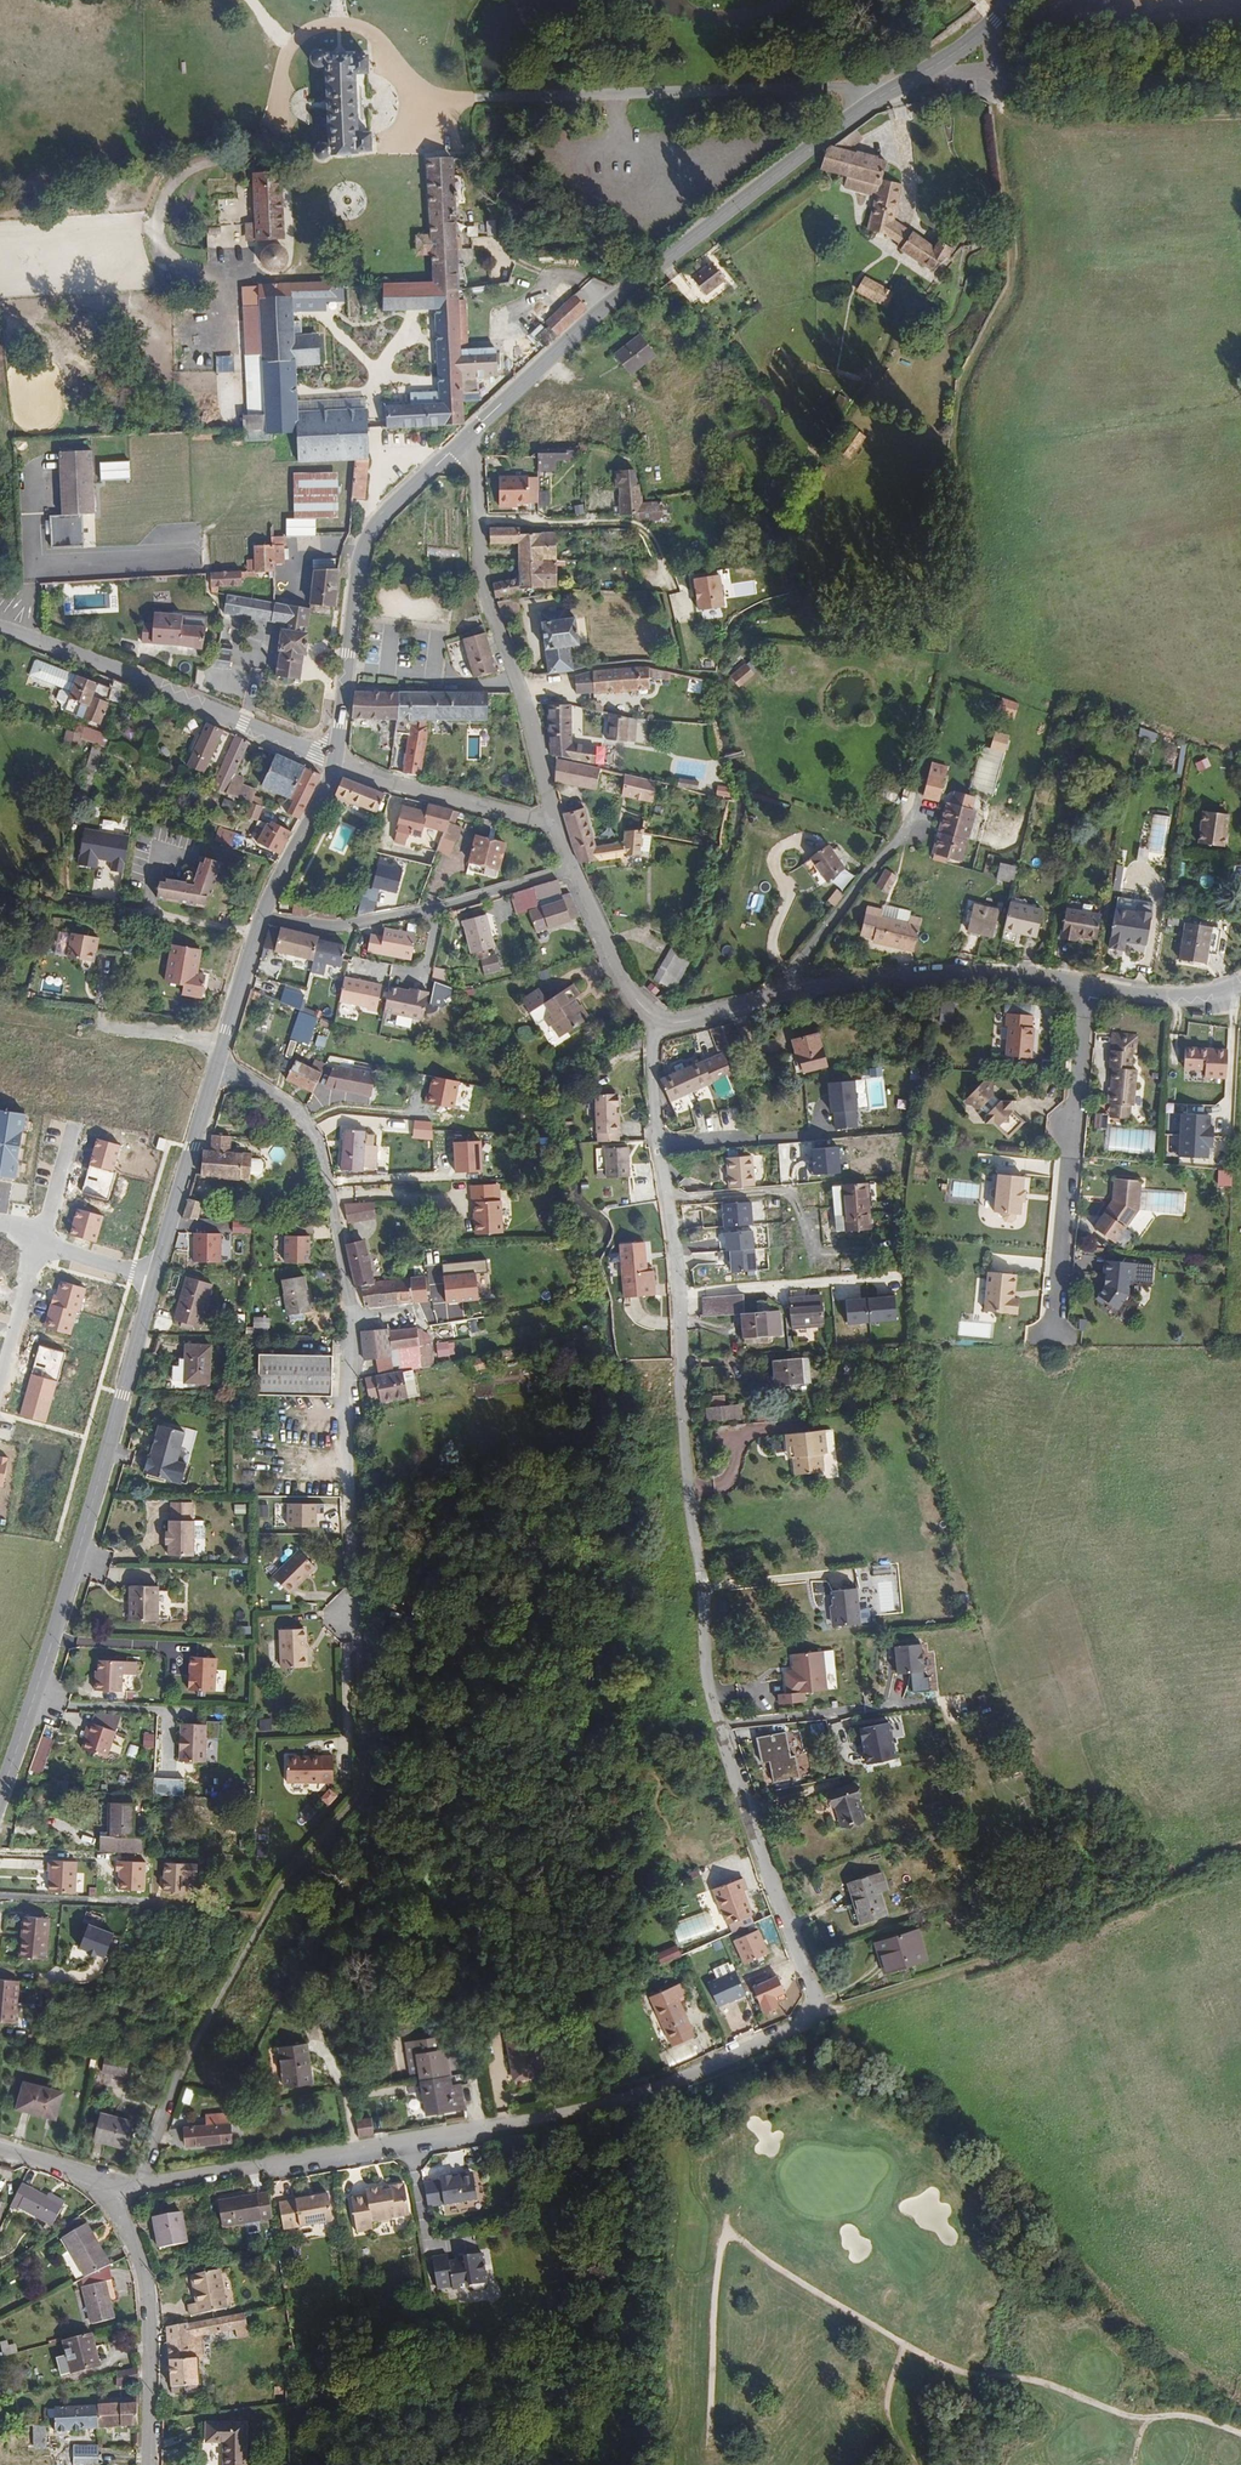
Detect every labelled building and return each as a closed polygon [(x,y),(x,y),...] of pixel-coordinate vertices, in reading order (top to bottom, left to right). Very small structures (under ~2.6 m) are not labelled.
[(370,66),(369,47),(356,48),(356,43),(332,45),(324,41),(319,41),(315,44),(313,49),(313,56),(316,59),(320,61),(323,61),(330,60),(334,134),(328,132),(324,132),(320,135),(317,138),(316,142),(316,146),(319,151),(323,153),(328,153),(334,150),(361,149),(361,145),(373,145),(372,127),(359,127),(357,67),(370,66)] [(866,136),(860,126),(838,143),(850,148),(866,136)] [(850,148),(838,143),(831,149),(830,154),(828,161),(828,166),(854,173),(850,185),(883,195),(871,235),(894,243),(894,246),(941,268),(952,248),(956,238),(940,233),(938,238),(898,220),(903,183),(884,178),(888,162),(877,156),(850,148)] [(436,227),(438,248),(439,277),(462,276),(462,286),(473,285),(467,263),(461,263),(460,242),(465,242),(465,228),(459,228),(459,195),(457,151),(433,151),(436,227)] [(285,168),(260,168),(261,180),(263,234),(277,233),(288,232),(285,168)] [(263,234),(261,180),(243,181),(243,194),(223,196),(224,221),(220,221),(221,251),(222,260),(260,259),(259,235),(263,235),(263,234)] [(436,227),(420,227),(420,249),(438,248),(436,227)] [(278,240),(277,233),(263,234),(263,235),(264,252),(265,249),(268,244),(271,242),(274,240),(278,240)] [(283,241),(278,240),(274,240),(271,242),(268,244),(265,249),(264,252),(264,258),(265,259),(268,263),(272,266),(278,267),(284,266),(288,263),(291,259),(292,254),(291,249),(289,245),(287,244),(283,241)] [(713,265),(693,281),(705,297),(725,282),(713,265)] [(306,277),(265,279),(269,349),(272,411),(274,433),(299,432),(300,460),(358,457),(355,500),(370,500),(372,456),(369,456),(368,406),(324,408),(298,409),(295,360),(293,329),(293,314),(302,314),(301,293),(344,290),(344,282),(344,275),(306,277)] [(439,277),(384,280),(385,306),(439,304),(442,381),(443,388),(443,398),(430,399),(389,401),(390,427),(466,424),(468,423),(467,399),(465,344),(464,331),(463,304),(462,291),(462,286),(462,276),(439,277)] [(859,289),(873,296),(879,283),(865,276),(859,289)] [(889,305),(895,291),(879,283),(873,296),(889,305)] [(558,322),(566,331),(597,303),(584,290),(554,318),(558,322)] [(544,333),(553,343),(566,331),(558,322),(553,326),(552,326),(544,333)] [(318,328),(293,329),(295,360),(320,359),(318,328)] [(642,335),(615,355),(631,376),(657,355),(642,335)] [(465,344),(467,399),(483,399),(482,388),(477,389),(476,381),(476,373),(503,372),(502,343),(465,344)] [(272,411),(269,349),(254,350),(257,412),(272,411)] [(233,355),(215,355),(216,373),(234,373),(233,355)] [(889,384),(886,390),(902,398),(905,392),(889,384)] [(443,398),(443,388),(429,389),(430,399),(443,398)] [(272,411),(257,412),(243,413),(244,434),(274,433),(272,411)] [(868,437),(860,431),(843,454),(851,460),(868,437)] [(274,433),(244,434),(245,442),(274,441),(274,433)] [(542,447),(537,450),(538,467),(555,467),(556,457),(566,457),(566,445),(542,447)] [(67,482),(64,482),(67,516),(54,517),(57,548),(90,546),(87,514),(100,513),(94,450),(61,452),(64,474),(67,475),(67,482)] [(102,479),(131,478),(131,461),(101,462),(102,479)] [(625,480),(629,480),(645,477),(643,462),(624,463),(625,480)] [(340,469),(296,471),(298,515),(342,513),(340,469)] [(532,501),(531,475),(502,477),(502,505),(515,505),(515,502),(521,502),(532,501)] [(541,476),(535,475),(531,475),(532,501),(535,501),(541,501),(541,476)] [(671,508),(671,506),(670,493),(648,495),(646,477),(645,477),(629,480),(630,490),(627,490),(627,501),(627,503),(628,503),(628,509),(642,509),(651,517),(666,516),(671,508)] [(585,504),(574,505),(575,516),(587,515),(585,504)] [(531,535),(529,529),(491,533),(493,547),(523,548),(524,566),(560,564),(559,532),(535,535),(531,535)] [(292,535),(291,531),(280,532),(280,541),(292,541),(292,535)] [(292,559),(292,541),(280,541),(263,542),(263,557),(263,561),(256,561),(257,570),(215,573),(216,585),(231,585),(248,583),(247,575),(265,574),(264,569),(282,568),(281,559),(292,559)] [(560,564),(524,566),(525,579),(561,578),(560,564)] [(339,601),(342,567),(337,567),(311,568),(307,608),(335,613),(337,601),(339,601)] [(721,577),(702,578),(692,578),(693,589),(696,589),(697,610),(722,609),(721,577)] [(525,583),(498,588),(500,603),(528,598),(528,590),(562,593),(561,578),(525,579),(525,583)] [(678,614),(692,611),(686,590),(671,594),(677,621),(680,621),(678,614)] [(217,597),(214,617),(274,627),(277,607),(217,597)] [(570,604),(568,597),(552,600),(553,607),(570,604)] [(526,604),(503,609),(507,620),(528,616),(526,604)] [(304,612),(277,607),(274,627),(265,679),(292,684),(304,612)] [(212,621),(158,613),(157,625),(148,624),(145,644),(207,654),(212,621)] [(573,674),(591,669),(590,663),(573,666),(571,651),(580,649),(576,623),(576,618),(542,622),(550,676),(573,674)] [(486,636),(465,641),(475,679),(496,673),(486,636)] [(33,680),(55,688),(55,687),(33,680),(37,665),(60,673),(60,671),(38,664),(36,665),(32,680),(33,680)] [(755,674),(746,664),(730,677),(739,688),(755,674)] [(55,687),(55,688),(70,693),(75,676),(60,671),(60,673),(67,675),(62,689),(55,687)] [(657,692),(655,674),(581,682),(583,700),(657,692)] [(80,678),(75,676),(70,693),(71,693),(67,708),(65,713),(69,714),(80,678)] [(132,686),(114,680),(112,688),(80,678),(69,714),(104,727),(112,704),(124,709),(127,703),(132,686)] [(135,687),(127,703),(138,708),(145,692),(135,687)] [(71,693),(70,693),(63,695),(61,703),(67,708),(71,693)] [(407,695),(361,694),(358,720),(389,721),(385,751),(399,752),(399,749),(401,738),(403,721),(407,695)] [(1017,699),(1004,694),(999,713),(1013,717),(1017,699)] [(437,695),(407,695),(403,721),(434,722),(437,695)] [(441,695),(437,695),(434,722),(490,724),(491,696),(441,695)] [(558,758),(597,767),(598,751),(576,748),(573,707),(549,707),(549,730),(552,757),(558,758)] [(210,724),(195,716),(187,732),(203,739),(210,724)] [(616,716),(614,746),(634,749),(636,721),(616,716)] [(434,722),(403,721),(401,738),(415,738),(414,750),(431,751),(433,728),(434,722)] [(210,724),(203,739),(190,767),(208,775),(228,732),(210,724)] [(88,743),(95,746),(112,752),(115,739),(102,735),(78,726),(75,737),(89,740),(88,743)] [(1161,729),(1140,728),(1140,735),(1160,736),(1161,729)] [(1003,749),(1008,733),(995,730),(990,745),(1003,749)] [(640,750),(653,752),(654,735),(642,734),(640,750)] [(75,737),(69,735),(67,750),(82,753),(84,743),(88,743),(89,740),(75,737)] [(255,745),(242,739),(217,792),(230,797),(239,778),(255,745)] [(981,749),(972,785),(994,791),(1003,755),(981,749)] [(94,750),(78,799),(89,802),(104,754),(94,750)] [(414,750),(411,779),(427,783),(431,751),(414,750)] [(309,771),(280,757),(264,788),(292,802),(309,771)] [(947,762),(936,759),(933,771),(944,774),(947,762)] [(1208,759),(1195,764),(1199,773),(1212,768),(1208,759)] [(555,760),(554,781),(595,790),(599,769),(555,760)] [(328,780),(309,771),(292,802),(296,803),(290,817),(303,823),(328,780)] [(944,774),(933,771),(929,793),(946,797),(950,776),(949,775),(944,774)] [(652,804),(655,784),(626,777),(621,798),(652,804)] [(700,781),(679,777),(677,786),(699,790),(700,781)] [(239,778),(230,797),(239,800),(245,788),(247,789),(250,783),(239,778)] [(377,812),(382,797),(342,782),(336,798),(377,812)] [(245,788),(239,800),(252,804),(264,810),(267,803),(258,799),(260,794),(247,789),(245,788)] [(957,800),(972,805),(975,795),(960,790),(957,800)] [(936,852),(948,856),(948,855),(961,859),(969,835),(977,806),(972,805),(957,800),(953,799),(952,799),(951,800),(950,804),(936,852)] [(264,810),(252,804),(247,818),(259,823),(264,810)] [(442,844),(444,838),(454,813),(431,807),(429,816),(406,810),(398,845),(408,848),(411,837),(442,844)] [(1213,817),(1213,810),(1200,809),(1199,816),(1213,817)] [(576,846),(586,869),(607,865),(603,850),(590,810),(568,816),(576,846)] [(1197,827),(1224,830),(1226,812),(1213,810),(1213,817),(1199,816),(1197,827)] [(456,826),(460,815),(454,813),(444,838),(456,844),(462,829),(456,826)] [(1149,816),(1147,849),(1166,850),(1168,817),(1149,816)] [(283,858),(292,844),(296,837),(276,825),(272,829),(260,847),(283,858)] [(1222,845),(1224,830),(1197,827),(1195,841),(1222,845)] [(220,828),(215,843),(231,849),(237,835),(220,828)] [(127,837),(83,829),(77,865),(95,868),(97,859),(113,862),(111,872),(121,874),(127,837)] [(649,856),(649,852),(649,836),(650,834),(632,833),(631,845),(631,860),(634,860),(649,856)] [(658,853),(658,838),(649,836),(649,852),(658,853)] [(474,865),(503,873),(510,847),(481,840),(474,865)] [(621,847),(624,861),(627,861),(631,860),(631,845),(621,847)] [(603,850),(607,865),(624,861),(621,847),(603,850)] [(831,848),(813,859),(827,883),(845,872),(831,848)] [(207,865),(203,863),(197,883),(200,885),(198,892),(186,889),(187,886),(167,883),(167,887),(160,886),(158,902),(167,903),(167,901),(183,904),(182,906),(198,909),(198,906),(207,908),(210,897),(214,899),(220,881),(218,880),(220,873),(222,873),(224,866),(209,860),(207,865)] [(379,861),(372,886),(398,893),(404,868),(379,861)] [(1017,884),(1021,868),(1001,863),(997,879),(1017,884)] [(501,881),(503,873),(474,865),(471,874),(501,881)] [(1124,866),(1117,866),(1116,890),(1123,891),(1124,866)] [(897,876),(885,870),(874,890),(885,896),(897,876)] [(566,882),(542,888),(546,903),(569,896),(566,882)] [(521,894),(526,915),(537,913),(548,911),(546,903),(542,888),(521,894)] [(845,897),(837,890),(827,901),(835,908),(845,897)] [(346,918),(364,915),(371,897),(357,892),(346,918)] [(577,922),(591,919),(580,895),(570,898),(572,904),(577,922)] [(1118,899),(1116,911),(1138,916),(1139,911),(1144,908),(1150,909),(1153,913),(1154,906),(1118,899)] [(883,900),(879,911),(905,919),(907,913),(909,908),(883,900)] [(868,934),(909,948),(919,917),(907,913),(905,919),(879,911),(877,911),(878,905),(868,903),(861,926),(870,929),(868,934)] [(577,923),(577,922),(572,904),(548,911),(537,913),(542,933),(577,923)] [(1042,911),(1011,904),(1005,928),(1036,936),(1042,911)] [(1001,912),(973,907),(968,933),(996,938),(1001,912)] [(1138,916),(1116,911),(1108,950),(1123,953),(1125,945),(1125,942),(1133,943),(1132,946),(1146,948),(1153,913),(1150,909),(1144,908),(1139,911),(1138,916)] [(1100,917),(1067,910),(1061,938),(1075,941),(1076,936),(1097,940),(1100,917)] [(491,916),(468,924),(477,956),(480,955),(482,962),(486,961),(490,976),(506,971),(501,956),(496,958),(494,952),(501,950),(491,916)] [(350,947),(342,944),(326,939),(326,937),(279,922),(269,947),(344,969),(346,961),(350,947)] [(1202,926),(1176,922),(1171,959),(1196,964),(1202,926)] [(390,934),(377,931),(373,946),(418,957),(423,934),(391,926),(390,934)] [(669,935),(690,947),(694,940),(673,928),(669,935)] [(651,976),(667,985),(690,947),(669,935),(659,953),(663,955),(651,976)] [(90,965),(92,954),(92,948),(95,948),(96,941),(70,938),(67,962),(90,965)] [(166,984),(204,990),(206,975),(197,974),(200,952),(171,947),(166,984)] [(647,973),(651,976),(663,955),(659,953),(647,973)] [(260,973),(254,988),(262,991),(267,976),(260,973)] [(346,979),(342,998),(370,1004),(370,1005),(379,1007),(384,987),(346,979)] [(390,986),(385,1008),(425,1018),(431,993),(421,991),(420,994),(412,992),(390,986)] [(549,990),(532,1003),(548,1026),(558,1019),(572,1039),(597,1021),(584,1001),(588,997),(581,986),(559,1003),(549,990)] [(281,1002),(301,1008),(305,993),(285,987),(281,1002)] [(297,1034),(305,1037),(312,1016),(303,1014),(297,1034)] [(320,1017),(312,1014),(312,1016),(305,1037),(313,1039),(320,1017)] [(1031,1017),(1005,1015),(1004,1027),(1008,1028),(1006,1057),(1033,1059),(1035,1030),(1030,1030),(1031,1017)] [(1137,1035),(1112,1033),(1110,1068),(1111,1068),(1109,1105),(1112,1105),(1111,1119),(1131,1120),(1132,1107),(1135,1107),(1137,1071),(1131,1071),(1132,1052),(1136,1052),(1137,1035)] [(817,1036),(792,1044),(796,1056),(798,1055),(804,1075),(827,1068),(817,1036)] [(1228,1054),(1186,1052),(1186,1072),(1208,1073),(1207,1082),(1227,1083),(1228,1054)] [(660,1080),(671,1104),(712,1085),(714,1083),(732,1076),(723,1054),(660,1080)] [(289,1078),(313,1086),(324,1058),(317,1056),(314,1065),(295,1059),(289,1078)] [(347,1084),(351,1064),(331,1059),(326,1080),(347,1084)] [(353,1059),(351,1064),(369,1068),(370,1064),(353,1059)] [(369,1068),(351,1064),(347,1084),(369,1089),(374,1069),(369,1068)] [(712,1085),(719,1103),(739,1094),(732,1076),(714,1083),(712,1085)] [(885,1077),(866,1079),(868,1111),(887,1109),(885,1077)] [(855,1080),(828,1084),(833,1116),(855,1113),(860,1112),(855,1080)] [(993,1082),(984,1081),(968,1099),(978,1109),(982,1108),(985,1113),(986,1124),(995,1125),(1008,1139),(1024,1125),(1011,1113),(1010,1101),(1000,1100),(992,1092),(993,1082)] [(678,1121),(719,1103),(712,1085),(671,1104),(678,1121)] [(603,1148),(624,1148),(623,1139),(625,1139),(625,1124),(622,1124),(622,1114),(622,1100),(601,1100),(601,1139),(603,1139),(603,1148)] [(0,1110),(0,1176),(17,1179),(28,1114),(0,1110)] [(857,1128),(855,1113),(833,1116),(835,1131),(857,1128)] [(1110,1113),(1098,1113),(1098,1129),(1109,1129),(1110,1113)] [(1212,1117),(1183,1115),(1179,1157),(1208,1159),(1209,1147),(1215,1147),(1216,1132),(1211,1131),(1212,1117)] [(363,1128),(343,1126),(340,1167),(361,1168),(362,1153),(370,1154),(370,1144),(373,1145),(374,1131),(363,1130),(363,1128)] [(1116,1143),(1143,1146),(1145,1133),(1117,1130),(1116,1143)] [(213,1135),(211,1135),(211,1152),(203,1152),(202,1175),(250,1176),(250,1153),(227,1152),(227,1135),(213,1135)] [(167,1139),(159,1137),(156,1149),(164,1151),(167,1139)] [(121,1145),(96,1139),(90,1166),(115,1172),(121,1145)] [(455,1141),(456,1171),(483,1170),(482,1140),(455,1141)] [(834,1146),(809,1148),(811,1172),(835,1170),(834,1146)] [(727,1170),(752,1166),(749,1152),(724,1157),(727,1170)] [(611,1155),(611,1184),(633,1183),(633,1172),(632,1154),(611,1155)] [(115,1172),(90,1166),(83,1195),(108,1201),(115,1172)] [(755,1182),(752,1166),(727,1170),(730,1187),(755,1182)] [(633,1183),(641,1183),(641,1172),(633,1172),(633,1183)] [(1023,1176),(998,1175),(998,1189),(994,1188),(991,1191),(990,1195),(993,1199),(997,1199),(996,1213),(1003,1213),(1003,1219),(1005,1222),(1013,1222),(1015,1219),(1015,1214),(1021,1215),(1023,1176)] [(1115,1199),(1106,1211),(1128,1227),(1141,1209),(1143,1180),(1116,1177),(1115,1199)] [(870,1179),(843,1183),(849,1227),(877,1224),(876,1217),(870,1179)] [(980,1184),(953,1181),(952,1194),(979,1197),(980,1184)] [(494,1203),(494,1187),(471,1187),(471,1204),(473,1204),(473,1235),(499,1235),(500,1203),(494,1203)] [(1175,1195),(1153,1194),(1152,1204),(1175,1206),(1175,1195)] [(751,1198),(726,1200),(728,1223),(752,1222),(751,1198)] [(367,1199),(345,1199),(348,1216),(368,1216),(367,1199)] [(189,1200),(183,1221),(199,1220),(203,1201),(189,1200)] [(104,1214),(76,1208),(69,1237),(97,1243),(104,1214)] [(309,1231),(309,1220),(291,1221),(291,1232),(309,1231)] [(747,1225),(722,1227),(723,1250),(748,1249),(747,1225)] [(193,1261),(222,1261),(222,1231),(193,1232),(193,1261)] [(309,1236),(284,1235),(284,1264),(309,1265),(309,1236)] [(363,1238),(348,1241),(356,1283),(360,1282),(374,1281),(373,1279),(369,1262),(377,1260),(374,1249),(366,1251),(363,1238)] [(653,1277),(651,1262),(645,1263),(644,1253),(650,1252),(650,1249),(627,1250),(631,1304),(661,1303),(659,1277),(653,1277)] [(755,1250),(730,1252),(732,1275),(756,1274),(755,1250)] [(488,1259),(444,1262),(446,1302),(480,1300),(478,1272),(488,1271),(488,1259)] [(1106,1282),(1101,1295),(1122,1306),(1130,1291),(1130,1279),(1135,1279),(1135,1262),(1106,1259),(1105,1271),(1106,1282)] [(1017,1273),(989,1271),(986,1310),(1019,1312),(1020,1297),(1012,1297),(1013,1291),(1016,1291),(1017,1273)] [(305,1277),(281,1280),(288,1324),(302,1322),(302,1316),(311,1315),(305,1277)] [(414,1278),(414,1302),(418,1302),(442,1302),(441,1277),(414,1278)] [(363,1296),(365,1304),(386,1303),(385,1289),(391,1289),(391,1278),(373,1279),(374,1281),(360,1282),(363,1296)] [(385,1289),(386,1303),(397,1303),(394,1278),(391,1278),(391,1289),(385,1289)] [(394,1278),(397,1303),(414,1302),(414,1278),(398,1278),(394,1278)] [(197,1320),(204,1322),(214,1287),(188,1279),(175,1322),(183,1325),(181,1328),(188,1331),(189,1326),(194,1328),(197,1320)] [(54,1293),(51,1303),(76,1311),(80,1312),(87,1288),(60,1280),(56,1294),(54,1293)] [(826,1296),(797,1300),(800,1325),(829,1321),(826,1296)] [(708,1322),(734,1319),(732,1302),(732,1297),(705,1300),(708,1322)] [(892,1300),(845,1300),(845,1325),(892,1325),(892,1300)] [(732,1302),(734,1319),(745,1317),(743,1301),(732,1302)] [(762,1316),(747,1318),(750,1341),(787,1336),(784,1313),(787,1313),(787,1312),(770,1302),(760,1303),(762,1316)] [(76,1311),(51,1303),(44,1327),(70,1334),(76,1311)] [(451,1323),(462,1323),(461,1309),(451,1309),(451,1323)] [(201,1329),(204,1322),(197,1320),(194,1328),(201,1329)] [(272,1320),(255,1320),(256,1330),(272,1330),(272,1320)] [(414,1324),(386,1330),(389,1348),(418,1342),(414,1324)] [(416,1327),(414,1324),(418,1342),(429,1340),(427,1334),(416,1327)] [(372,1327),(378,1356),(390,1354),(389,1348),(386,1330),(381,1325),(372,1327)] [(360,1330),(364,1350),(365,1359),(378,1356),(372,1327),(363,1329),(360,1330)] [(456,1355),(455,1341),(438,1342),(438,1356),(456,1355)] [(389,1348),(390,1354),(419,1349),(419,1348),(418,1342),(389,1348)] [(66,1352),(39,1345),(32,1374),(58,1381),(66,1352)] [(433,1361),(432,1356),(429,1346),(419,1348),(419,1349),(422,1363),(433,1361)] [(185,1363),(184,1386),(210,1388),(212,1349),(186,1348),(185,1363)] [(378,1356),(382,1371),(405,1366),(416,1364),(422,1363),(419,1349),(390,1354),(378,1356)] [(264,1397),(339,1397),(340,1357),(264,1356),(264,1397)] [(175,1385),(184,1386),(185,1363),(176,1362),(175,1385)] [(407,1377),(418,1374),(416,1364),(405,1366),(407,1377)] [(368,1374),(373,1393),(420,1384),(418,1374),(407,1377),(405,1366),(382,1371),(368,1374)] [(810,1367),(774,1367),(774,1393),(810,1393),(810,1367)] [(47,1423),(58,1381),(32,1374),(20,1416),(47,1423)] [(420,1384),(373,1393),(373,1394),(384,1393),(385,1396),(421,1388),(420,1384)] [(730,1406),(713,1407),(713,1415),(730,1414),(730,1413),(732,1413),(732,1407),(730,1407),(730,1406)] [(739,1414),(720,1417),(722,1429),(748,1426),(747,1417),(740,1417),(739,1414)] [(184,1434),(157,1426),(144,1470),(172,1478),(184,1434)] [(187,1428),(184,1442),(192,1443),(194,1429),(187,1428)] [(827,1434),(789,1439),(790,1449),(798,1448),(799,1459),(797,1459),(799,1475),(829,1472),(827,1455),(831,1455),(827,1434)] [(4,1487),(9,1457),(0,1456),(0,1486),(4,1487)] [(326,1513),(326,1502),(287,1503),(287,1525),(317,1524),(317,1513),(326,1513)] [(168,1524),(168,1557),(195,1557),(195,1522),(192,1522),(192,1505),(171,1505),(171,1524),(168,1524)] [(248,1509),(237,1509),(236,1517),(248,1518),(248,1509)] [(271,1509),(260,1509),(260,1519),(271,1520),(271,1509)] [(298,1552),(273,1578),(290,1595),(315,1569),(298,1552)] [(131,1601),(131,1622),(156,1623),(157,1589),(129,1588),(128,1601),(131,1601)] [(854,1589),(830,1592),(832,1608),(834,1615),(831,1617),(832,1624),(834,1626),(859,1623),(854,1589)] [(304,1630),(279,1630),(280,1668),(308,1668),(308,1654),(304,1654),(304,1630)] [(919,1643),(895,1647),(900,1678),(924,1674),(919,1643)] [(217,1659),(190,1658),(188,1693),(215,1694),(217,1659)] [(94,1680),(94,1692),(122,1693),(123,1675),(136,1675),(136,1662),(98,1661),(97,1680),(94,1680)] [(830,1665),(824,1666),(827,1683),(833,1683),(830,1665)] [(827,1683),(824,1666),(797,1671),(798,1675),(799,1675),(800,1687),(791,1688),(791,1693),(792,1696),(794,1710),(785,1712),(785,1718),(801,1716),(811,1715),(811,1708),(830,1705),(827,1683)] [(984,1695),(978,1696),(982,1713),(988,1711),(984,1695)] [(262,1713),(262,1729),(273,1728),(273,1713),(262,1713)] [(95,1715),(90,1725),(114,1733),(120,1715),(95,1715)] [(181,1737),(179,1737),(179,1762),(206,1762),(206,1720),(181,1720),(181,1737)] [(90,1725),(86,1723),(83,1732),(87,1734),(81,1750),(105,1758),(114,1733),(90,1725)] [(823,1724),(810,1725),(812,1736),(825,1734),(823,1724)] [(887,1724),(858,1729),(865,1769),(893,1764),(887,1724)] [(786,1734),(756,1741),(762,1765),(771,1763),(792,1759),(786,1734)] [(54,1741),(43,1736),(28,1770),(40,1775),(54,1741)] [(153,1738),(142,1737),(141,1750),(153,1751),(153,1738)] [(335,1757),(288,1758),(288,1782),(335,1782),(335,1757)] [(801,1781),(797,1759),(771,1764),(775,1786),(801,1781)] [(175,1772),(156,1771),(155,1792),(174,1792),(175,1772)] [(857,1788),(822,1798),(827,1814),(837,1811),(842,1831),(867,1825),(857,1788)] [(96,1839),(95,1853),(140,1855),(140,1839),(129,1839),(130,1807),(108,1806),(106,1839),(96,1839)] [(270,1843),(260,1843),(260,1854),(270,1854),(270,1843)] [(200,1861),(190,1860),(189,1860),(188,1871),(200,1873),(200,1861)] [(41,1861),(39,1894),(66,1896),(68,1862),(41,1861)] [(882,1876),(848,1886),(859,1924),(894,1915),(882,1876)] [(730,1926),(753,1918),(754,1918),(747,1894),(750,1893),(746,1882),(716,1891),(723,1912),(725,1911),(730,1926)] [(45,1920),(20,1918),(17,1960),(42,1962),(45,1920)] [(757,1931),(753,1918),(730,1926),(734,1938),(757,1931)] [(114,1937),(88,1928),(79,1952),(87,1955),(86,1957),(95,1961),(96,1958),(100,1960),(105,1962),(114,1937)] [(916,1928),(874,1945),(886,1973),(927,1956),(916,1928)] [(663,1965),(686,1957),(682,1948),(661,1956),(663,1965)] [(742,1987),(751,1984),(749,1975),(711,1987),(718,2011),(747,2001),(742,1987)] [(11,2025),(15,1982),(0,1981),(0,2024),(11,2025)] [(756,1999),(751,1984),(742,1987),(747,2001),(756,1999)] [(667,2042),(692,2034),(681,2000),(689,1998),(685,1986),(652,1997),(667,2042)] [(532,2018),(504,2023),(514,2075),(545,2070),(537,2027),(534,2027),(532,2018)] [(453,2046),(451,2033),(416,2038),(421,2069),(431,2067),(428,2050),(453,2046)] [(694,2040),(692,2034),(667,2042),(670,2048),(694,2040)] [(692,2043),(670,2052),(674,2062),(696,2053),(692,2043)] [(433,2077),(459,2072),(454,2046),(453,2046),(428,2050),(431,2067),(433,2077)] [(306,2049),(279,2055),(287,2094),(315,2089),(306,2049)] [(131,2061),(102,2056),(100,2072),(128,2077),(131,2061)] [(460,2082),(459,2072),(433,2077),(438,2110),(473,2104),(470,2081),(460,2082)] [(60,2095),(21,2085),(15,2109),(54,2120),(60,2095)] [(217,2121),(221,2120),(231,2118),(230,2110),(215,2113),(217,2121)] [(221,2141),(217,2121),(213,2121),(212,2113),(193,2116),(194,2125),(172,2129),(176,2149),(221,2141)] [(368,2135),(380,2133),(377,2119),(366,2120),(368,2135)] [(132,2134),(102,2122),(92,2146),(122,2158),(132,2134)] [(427,2184),(430,2208),(446,2206),(446,2207),(480,2203),(476,2177),(475,2177),(475,2176),(464,2177),(463,2179),(455,2181),(454,2178),(443,2180),(443,2182),(427,2184)] [(22,2206),(20,2209),(55,2228),(66,2207),(24,2185),(15,2202),(22,2206)] [(386,2196),(385,2193),(368,2195),(368,2199),(353,2202),(357,2237),(374,2235),(373,2227),(380,2225),(382,2228),(390,2227),(392,2224),(411,2222),(407,2190),(394,2191),(394,2195),(386,2196)] [(274,2222),(271,2197),(221,2204),(225,2228),(274,2222)] [(329,2198),(280,2205),(284,2232),(334,2225),(329,2198)] [(15,2202),(12,2209),(18,2213),(20,2209),(22,2206),(15,2202)] [(182,2215),(156,2219),(161,2252),(187,2248),(182,2215)] [(62,2235),(82,2280),(87,2278),(105,2270),(107,2270),(102,2258),(100,2259),(96,2249),(97,2249),(87,2225),(62,2235)] [(483,2250),(468,2252),(466,2255),(457,2257),(449,2258),(448,2251),(432,2253),(437,2284),(452,2282),(456,2285),(469,2282),(474,2287),(483,2286),(487,2280),(483,2250)] [(196,2300),(199,2310),(229,2304),(220,2263),(193,2270),(200,2299),(196,2300)] [(105,2270),(87,2278),(91,2291),(81,2294),(93,2330),(114,2324),(103,2287),(110,2285),(105,2270)] [(262,2336),(259,2312),(244,2315),(246,2329),(248,2338),(262,2336)] [(246,2329),(244,2315),(200,2323),(175,2327),(166,2329),(174,2396),(183,2395),(182,2388),(202,2385),(198,2360),(206,2359),(202,2338),(246,2329)] [(94,2337),(64,2343),(67,2359),(58,2361),(62,2379),(97,2371),(92,2351),(96,2350),(94,2337)] [(5,2344),(8,2355),(21,2352),(19,2346),(12,2347),(12,2342),(5,2344)] [(139,2373),(117,2378),(117,2391),(138,2388),(139,2373)] [(90,2432),(138,2429),(136,2406),(89,2409),(90,2432)] [(89,2409),(52,2411),(54,2434),(90,2432),(89,2409)] [(207,2419),(208,2437),(226,2437),(228,2464),(249,2464),(246,2416),(207,2419)] [(42,2429),(34,2430),(35,2450),(48,2449),(47,2429),(42,2429)] [(99,2452),(77,2451),(77,2464),(99,2464),(99,2452)]
